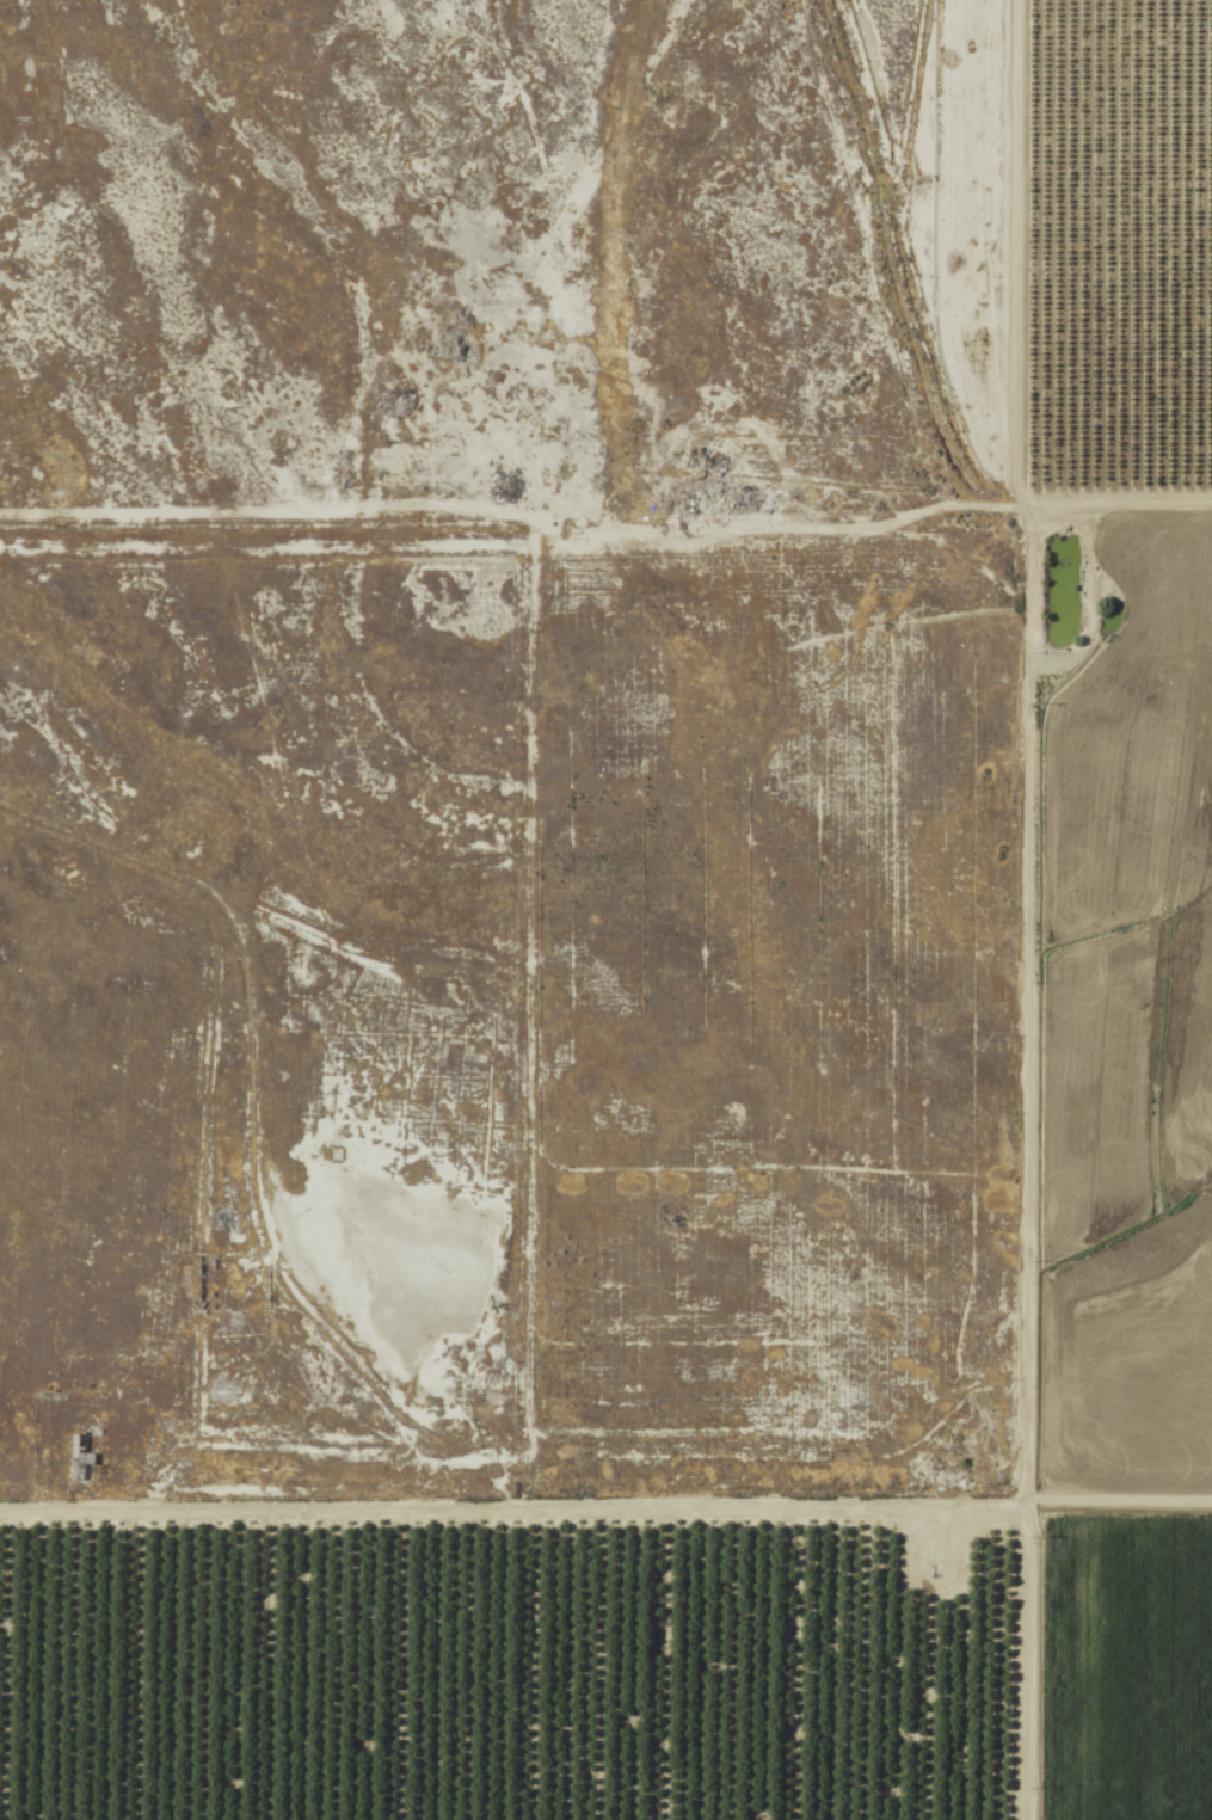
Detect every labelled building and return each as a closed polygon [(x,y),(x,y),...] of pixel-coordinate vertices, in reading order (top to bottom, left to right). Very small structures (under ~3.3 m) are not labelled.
[(70,1483),(85,1483),(85,1467),(93,1467),(93,1456),(86,1456),(86,1434),(70,1434),(70,1483)]
